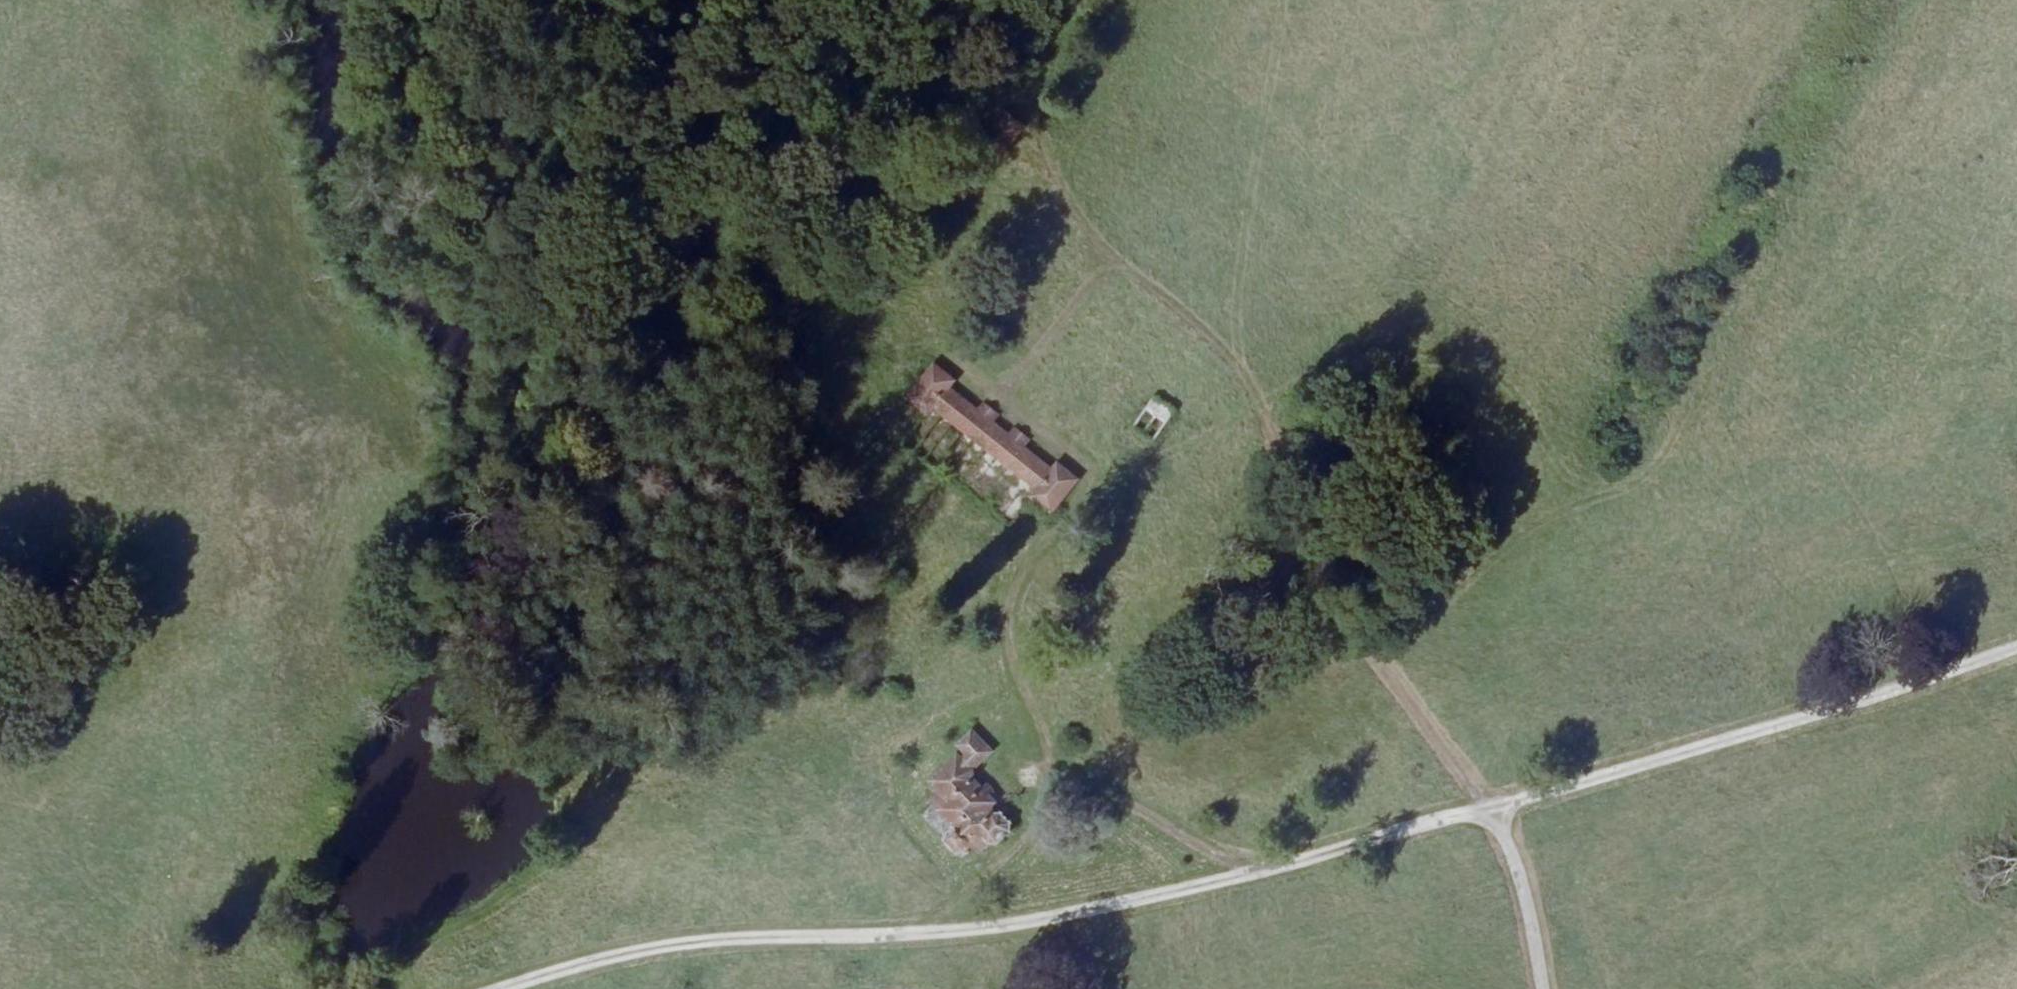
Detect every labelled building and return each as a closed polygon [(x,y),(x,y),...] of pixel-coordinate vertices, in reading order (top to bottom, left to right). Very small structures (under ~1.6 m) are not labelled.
[(914,364),(936,380),(940,375),(1043,457),(1039,463),(1059,479),(1085,444),(1066,428),(1059,434),(1033,414),(1038,407),(1026,396),(1020,403),(999,384),(1003,379),(990,367),(983,374),(958,353),(963,347),(942,328),(914,364)] [(1150,395),(1135,427),(1158,438),(1173,406),(1150,395)] [(1001,782),(996,775),(1002,769),(963,734),(958,738),(950,729),(931,750),(948,767),(937,778),(948,789),(941,796),(958,811),(981,789),(987,794),(995,792),(998,786),(1001,782)]
